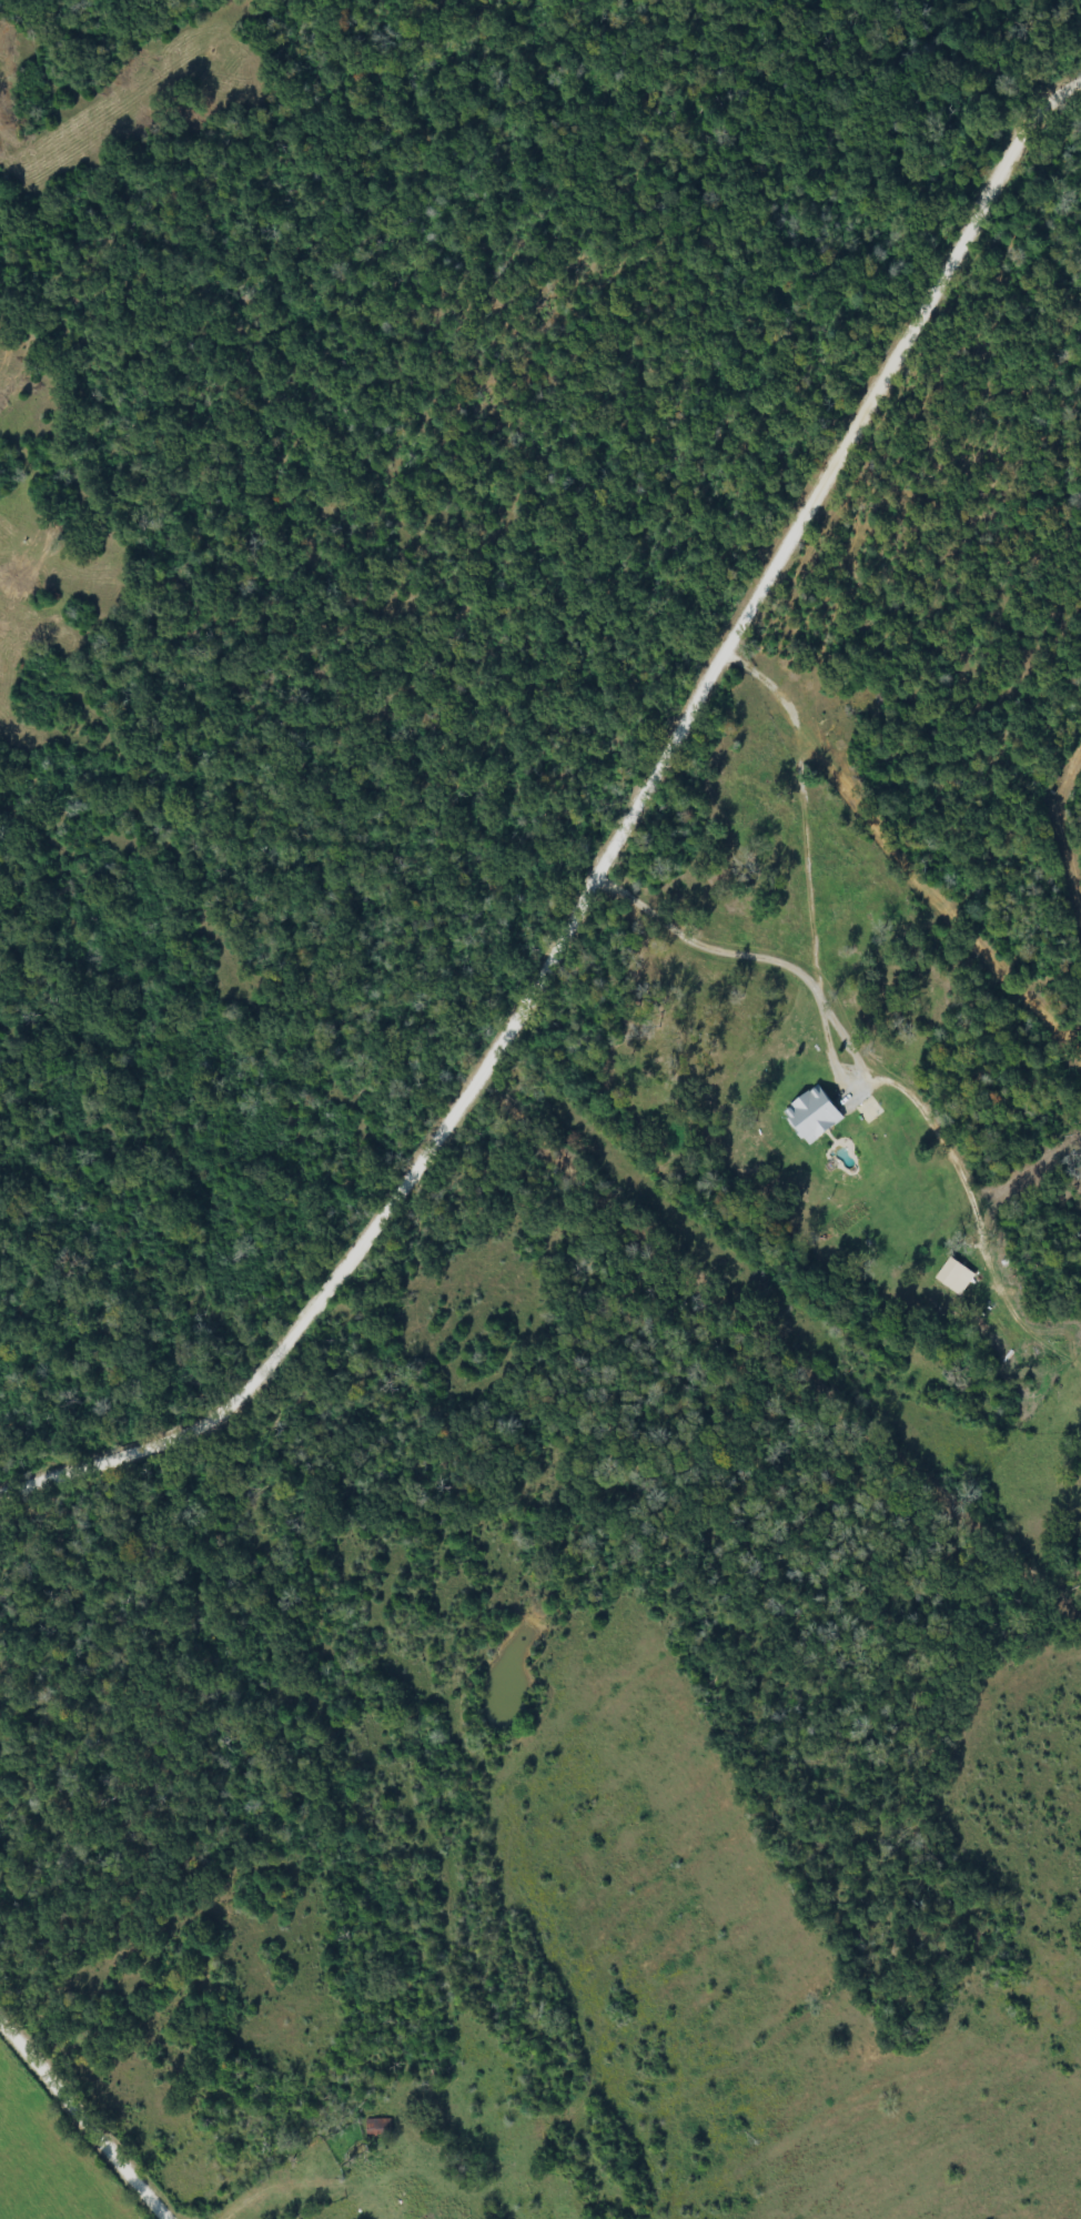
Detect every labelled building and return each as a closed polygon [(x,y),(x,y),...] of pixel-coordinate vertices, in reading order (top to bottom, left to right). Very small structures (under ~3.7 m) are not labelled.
[(843,1113),(811,1084),(780,1117),(812,1146),(843,1113)]
